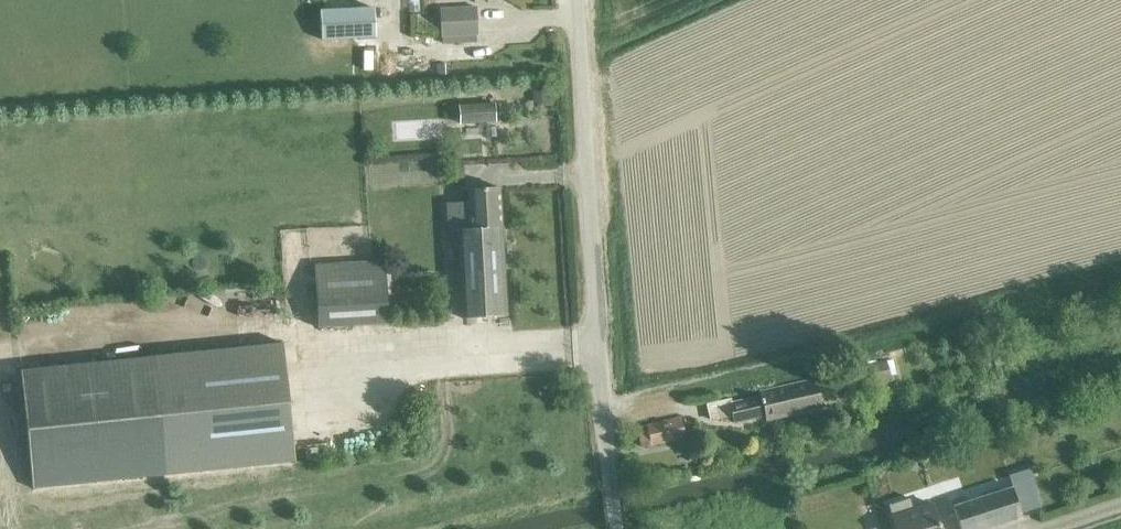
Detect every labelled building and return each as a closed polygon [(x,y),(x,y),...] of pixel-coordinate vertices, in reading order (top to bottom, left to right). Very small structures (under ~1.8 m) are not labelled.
[(372,6),(318,9),(320,35),(320,38),(373,36),(372,6)] [(475,8),(441,10),(443,37),(477,35),(475,8)] [(548,86),(532,87),(533,106),(549,105),(548,86)] [(493,102),(457,104),(458,123),(494,121),(493,102)] [(503,319),(496,190),(467,191),(467,202),(446,203),(447,231),(455,230),(460,321),(503,319)] [(387,323),(385,282),(373,283),(372,270),(314,273),(317,327),(387,323)] [(282,343),(20,374),(33,492),(296,461),(282,343)] [(886,359),(866,363),(870,382),(890,377),(890,375),(895,373),(892,359),(886,360),(886,359)] [(764,419),(819,408),(813,382),(759,394),(760,398),(730,405),(729,400),(705,405),(708,419),(730,415),(732,423),(764,416),(764,419)] [(640,447),(684,437),(679,417),(644,425),(646,431),(637,433),(640,447)] [(1021,518),(1011,488),(952,507),(959,528),(986,528),(1021,518)] [(930,506),(913,511),(910,500),(888,507),(895,528),(938,528),(930,506)]
